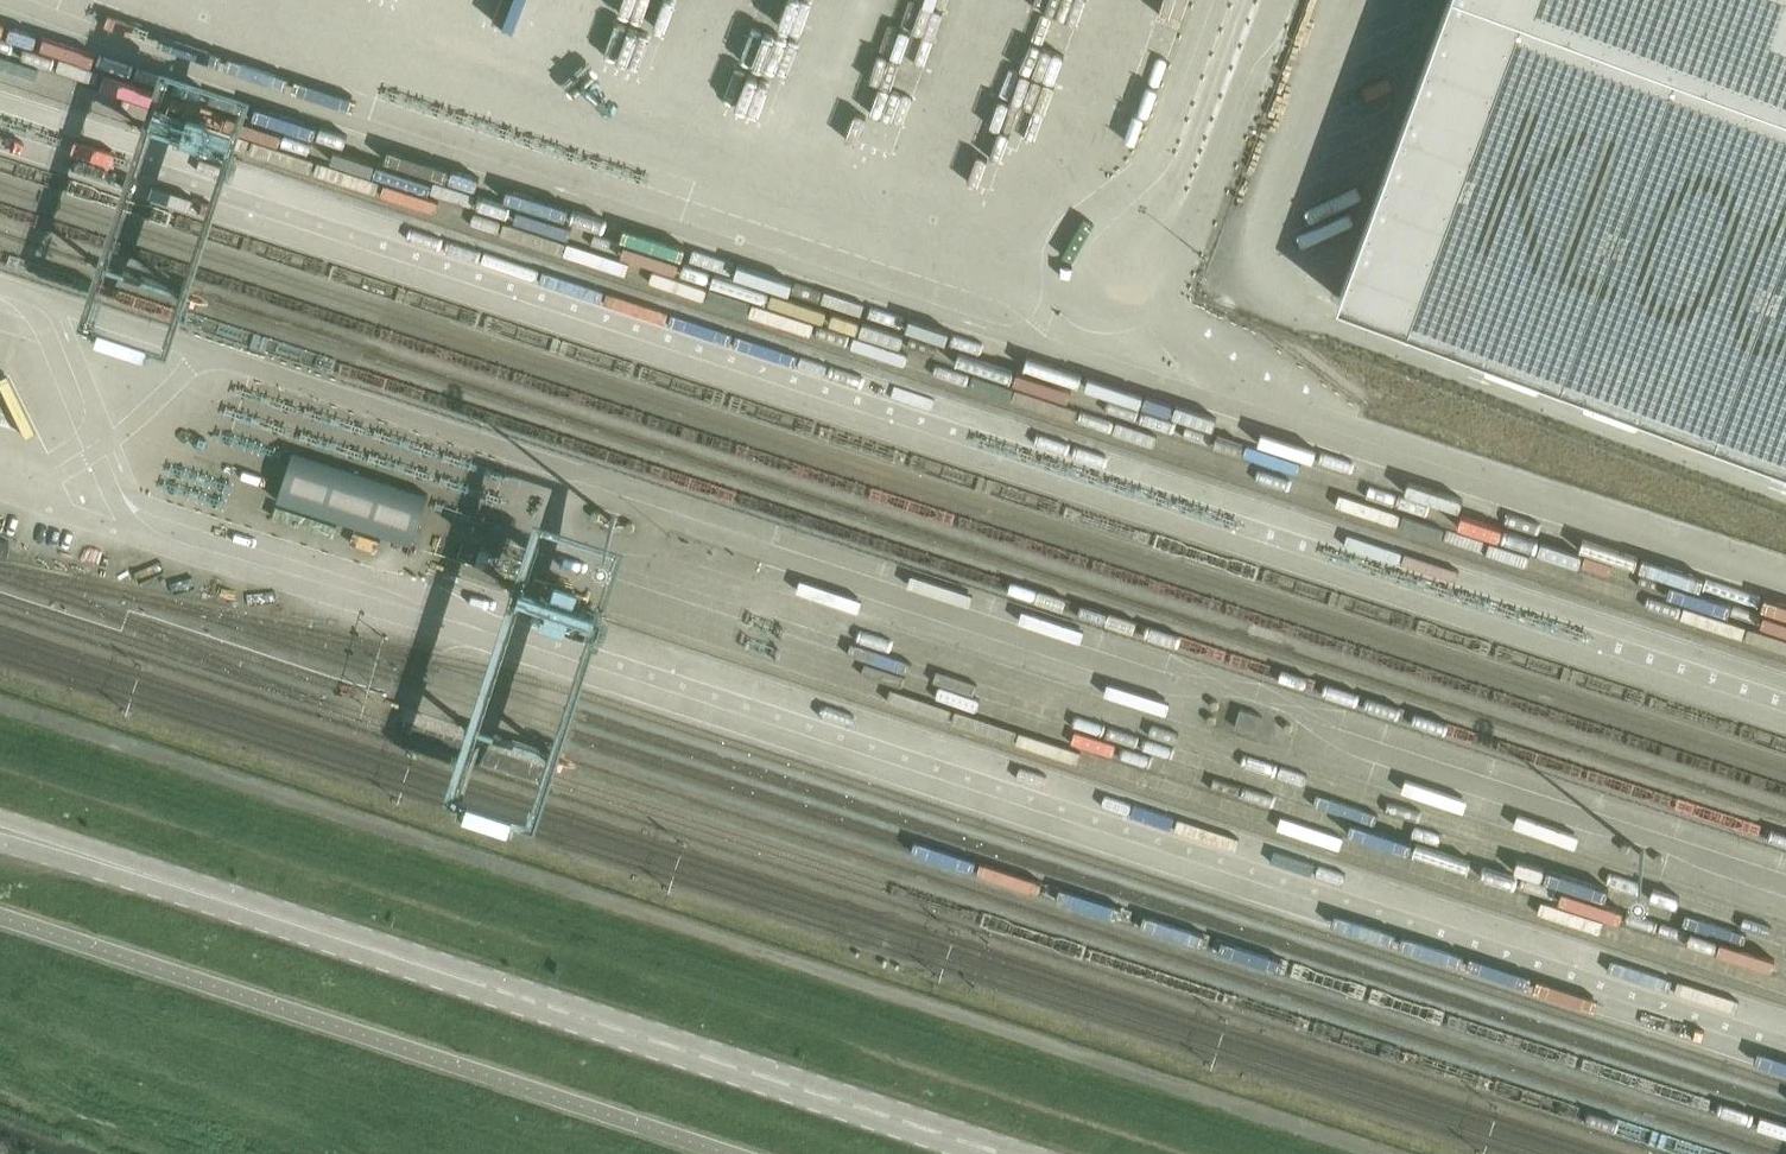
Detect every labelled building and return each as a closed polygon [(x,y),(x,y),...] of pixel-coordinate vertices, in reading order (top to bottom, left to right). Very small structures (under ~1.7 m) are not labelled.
[(1339,299),(1371,310),(1383,315),(1405,323),(1411,325),(1444,337),(1457,342),(1521,366),(1533,370),(1559,380),(1564,381),(1597,394),(1610,398),(1674,422),(1686,426),(1712,436),(1717,438),(1750,450),(1763,455),(1785,463),(1785,0),(1448,0),(1339,299)] [(277,508),(415,545),(430,489),(293,451),(277,508)] [(6,556),(9,542),(0,540),(0,555),(6,556)]
